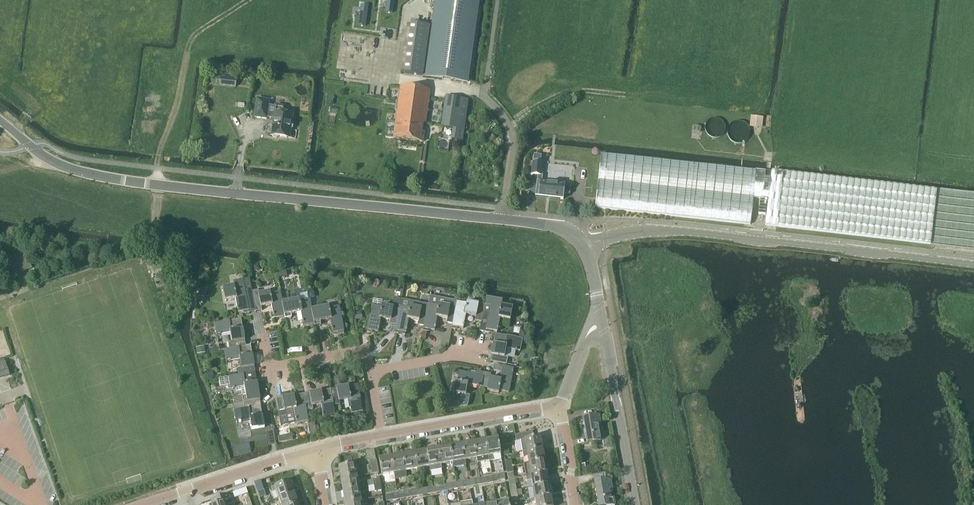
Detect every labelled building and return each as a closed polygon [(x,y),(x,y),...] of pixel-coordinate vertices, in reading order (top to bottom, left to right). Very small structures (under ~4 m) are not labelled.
[(480,0),(435,0),(425,76),(468,82),(480,0)] [(423,75),(430,25),(412,22),(405,73),(423,75)] [(221,76),(220,85),(235,86),(236,78),(221,76)] [(425,124),(430,90),(399,86),(393,138),(423,142),(424,132),(422,131),(423,124),(425,124)] [(453,128),(452,138),(463,139),(469,98),(446,96),(442,126),(453,128)] [(253,117),(266,119),(266,117),(273,118),(270,135),(288,138),(289,129),(293,128),(293,123),(290,121),(291,114),(282,113),(283,108),(281,107),(274,106),(274,107),(267,106),(268,100),(256,99),(253,117)] [(751,116),(750,126),(762,127),(763,117),(751,116)] [(725,124),(724,122),(723,121),(722,119),(720,118),(718,118),(717,117),(715,117),(713,118),(711,118),(709,119),(708,121),(707,122),(706,124),(706,126),(706,128),(706,130),(706,132),(707,133),(709,135),(710,136),(712,137),(714,137),(716,137),(718,137),(719,137),(721,136),(723,135),(724,133),(725,131),(725,130),(726,128),(726,126),(725,124)] [(750,130),(750,127),(749,126),(747,124),(746,122),(744,121),(742,121),(740,120),(737,120),(735,121),(733,122),(732,123),(730,125),(729,127),(728,129),(728,131),(728,133),(728,135),(729,137),(730,139),(732,140),(733,142),(735,143),(738,143),(740,143),(742,143),(744,142),(746,141),(747,140),(749,138),(750,136),(750,134),(751,132),(750,130)] [(750,224),(753,197),(768,199),(765,226),(931,244),(937,190),(772,171),(771,178),(765,177),(766,171),(602,153),(596,207),(750,224)] [(533,161),(531,175),(538,175),(535,196),(547,197),(547,196),(550,197),(550,198),(564,199),(564,194),(570,194),(571,185),(542,181),(543,175),(542,175),(543,162),(533,161)] [(932,244),(973,249),(973,193),(938,189),(932,244)] [(156,278),(164,276),(161,269),(154,271),(156,278)] [(247,314),(256,312),(252,291),(250,279),(234,281),(235,286),(222,288),(225,301),(236,299),(239,312),(246,311),(247,314)] [(258,290),(252,291),(256,312),(263,311),(262,307),(272,305),(274,319),(281,317),(282,320),(286,319),(282,302),(280,292),(271,293),(271,294),(271,293),(271,291),(259,293),(258,290)] [(425,326),(424,331),(428,332),(428,329),(435,331),(438,317),(447,319),(446,323),(453,324),(456,307),(457,301),(431,296),(429,304),(428,309),(425,326)] [(482,321),(480,330),(490,332),(491,330),(498,331),(501,318),(511,320),(513,307),(502,305),(502,300),(487,297),(485,305),(482,321)] [(310,299),(301,301),(300,298),(282,302),(286,319),(292,318),(291,314),(301,312),(303,326),(311,324),(311,327),(315,326),(312,309),(310,299)] [(397,326),(395,333),(399,334),(398,336),(401,336),(401,335),(406,335),(409,319),(419,321),(418,325),(425,326),(428,309),(429,304),(402,298),(400,308),(400,309),(397,326)] [(485,305),(467,301),(466,303),(457,301),(456,307),(453,324),(452,328),(456,329),(456,326),(463,328),(466,314),(476,316),(475,320),(482,321),(485,305)] [(400,309),(400,308),(399,308),(382,305),(382,307),(372,305),(367,333),(371,333),(371,331),(378,332),(381,319),(391,321),(390,324),(397,326),(400,309)] [(312,309),(315,326),(321,325),(320,321),(330,319),(333,333),(340,332),(340,334),(345,334),(339,306),(330,308),(330,306),(312,309)] [(245,346),(244,339),(241,319),(214,324),(216,335),(230,333),(231,341),(228,342),(229,348),(229,349),(245,346)] [(520,350),(522,339),(496,334),(490,361),(507,364),(508,357),(504,357),(506,348),(520,350)] [(239,375),(255,372),(250,345),(245,346),(229,349),(229,348),(224,349),(226,362),(239,359),(241,368),(238,369),(239,375)] [(0,363),(0,379),(10,375),(5,361),(0,363)] [(484,372),(482,386),(488,387),(487,389),(499,392),(500,390),(509,392),(514,368),(500,365),(494,364),(493,370),(501,371),(500,379),(490,377),(491,374),(484,372)] [(455,380),(453,392),(450,392),(449,399),(447,399),(448,410),(467,406),(470,394),(466,394),(468,384),(482,386),(484,372),(480,371),(479,375),(459,371),(457,381),(455,380)] [(239,375),(228,377),(230,389),(244,387),(245,395),(242,396),(232,398),(233,404),(243,402),(259,399),(255,372),(239,375)] [(333,406),(340,404),(339,401),(348,400),(350,413),(362,411),(358,385),(330,390),(333,406)] [(335,416),(333,406),(330,390),(303,394),(306,411),(306,410),(313,409),(312,406),(321,404),(323,418),(335,416)] [(308,421),(306,410),(306,411),(303,394),(276,399),(278,415),(285,414),(285,411),(293,409),(296,423),(308,421)] [(264,427),(259,399),(243,402),(244,409),(234,410),(236,422),(250,420),(251,429),(264,427)] [(600,437),(597,421),(601,421),(600,415),(584,418),(588,443),(596,442),(597,448),(605,447),(603,437),(600,437)] [(533,432),(515,435),(516,441),(521,440),(523,452),(527,451),(543,449),(541,437),(534,438),(533,432)] [(489,456),(489,461),(494,460),(493,455),(501,454),(498,438),(486,440),(489,456)] [(486,440),(474,442),(477,458),(478,463),(489,461),(489,456),(486,440)] [(465,460),(477,458),(474,442),(462,444),(465,460)] [(450,446),(453,462),(461,461),(461,466),(466,465),(465,460),(462,444),(450,446)] [(442,464),(453,462),(450,446),(439,448),(442,464)] [(439,448),(427,450),(429,467),(430,467),(430,472),(442,469),(441,464),(442,464),(439,448)] [(523,452),(524,458),(528,457),(529,463),(545,461),(543,449),(527,451),(523,452)] [(418,469),(429,467),(427,450),(415,452),(418,469)] [(406,471),(418,469),(415,452),(403,455),(406,471)] [(394,473),(406,471),(403,455),(391,457),(394,473)] [(382,475),(394,473),(391,457),(379,459),(382,475)] [(372,474),(379,473),(376,460),(370,461),(372,474)] [(524,464),(526,476),(547,472),(545,461),(529,463),(524,464)] [(339,467),(341,479),(357,476),(355,464),(339,467)] [(547,472),(526,476),(527,482),(532,481),(533,487),(549,484),(547,472)] [(357,476),(341,479),(343,491),(359,488),(358,481),(357,476)] [(279,498),(294,493),(290,481),(272,487),(273,492),(276,491),(279,498)] [(609,486),(612,486),(611,481),(595,483),(599,504),(615,504),(615,502),(611,502),(609,486)] [(535,499),(551,496),(549,484),(533,487),(535,499)] [(345,502),(361,500),(361,499),(359,488),(343,491),(345,502)] [(298,504),(294,493),(279,498),(281,504),(295,504),(298,504)] [(232,504),(229,494),(211,500),(213,504),(228,504),(232,504)] [(535,499),(537,504),(553,504),(551,496),(535,499)]
